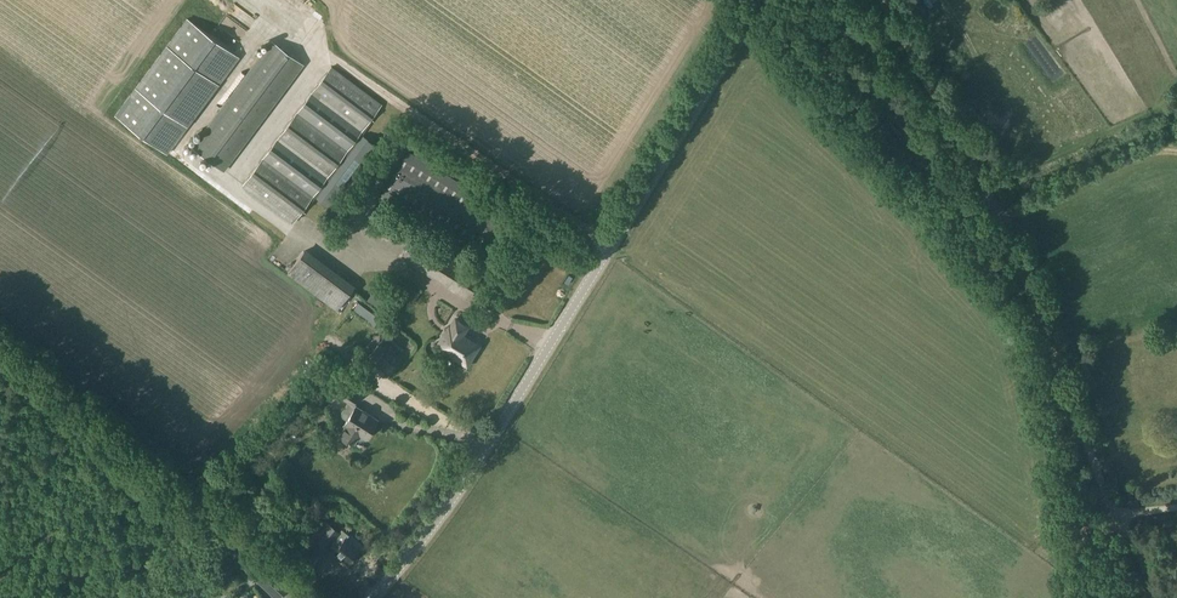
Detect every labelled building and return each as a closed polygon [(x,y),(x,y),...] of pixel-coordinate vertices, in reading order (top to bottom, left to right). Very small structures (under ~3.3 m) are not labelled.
[(226,40),(245,54),(258,37),(250,31),(261,16),(239,0),(227,0),(222,7),(241,21),(226,40)] [(116,116),(116,117),(157,147),(168,155),(239,58),(187,19),(116,116)] [(272,42),(193,148),(224,171),(303,65),(272,42)] [(332,67),(244,185),(292,221),(380,104),(332,67)] [(517,218),(408,151),(381,194),(490,262),(517,218)] [(314,227),(325,232),(328,226),(316,221),(314,227)] [(414,236),(400,258),(466,298),(480,277),(414,236)] [(353,285),(305,249),(288,272),(336,308),(353,285)] [(537,266),(545,273),(552,266),(545,258),(537,266)] [(406,279),(400,287),(408,293),(414,284),(406,279)] [(533,304),(545,287),(534,280),(522,297),(533,304)] [(359,296),(351,308),(373,325),(377,320),(359,306),(364,299),(359,296)] [(456,354),(469,362),(479,346),(462,336),(466,328),(455,321),(450,329),(449,328),(436,348),(453,359),(456,354)] [(401,356),(383,341),(368,358),(386,374),(401,356)] [(337,395),(353,404),(358,396),(343,386),(337,395)] [(378,421),(358,408),(346,425),(347,426),(341,435),(354,444),(356,440),(365,439),(378,421)] [(294,442),(289,452),(297,456),(302,446),(294,442)] [(1061,496),(1068,512),(1075,509),(1068,493),(1061,496)] [(1090,508),(1076,514),(1083,530),(1097,524),(1090,508)] [(381,543),(393,530),(384,522),(372,535),(381,543)] [(340,534),(329,525),(313,544),(324,553),(333,542),(338,546),(334,552),(348,564),(360,550),(345,538),(349,534),(344,530),(340,534)] [(269,567),(257,579),(276,597),(278,597),(289,586),(269,567)]
